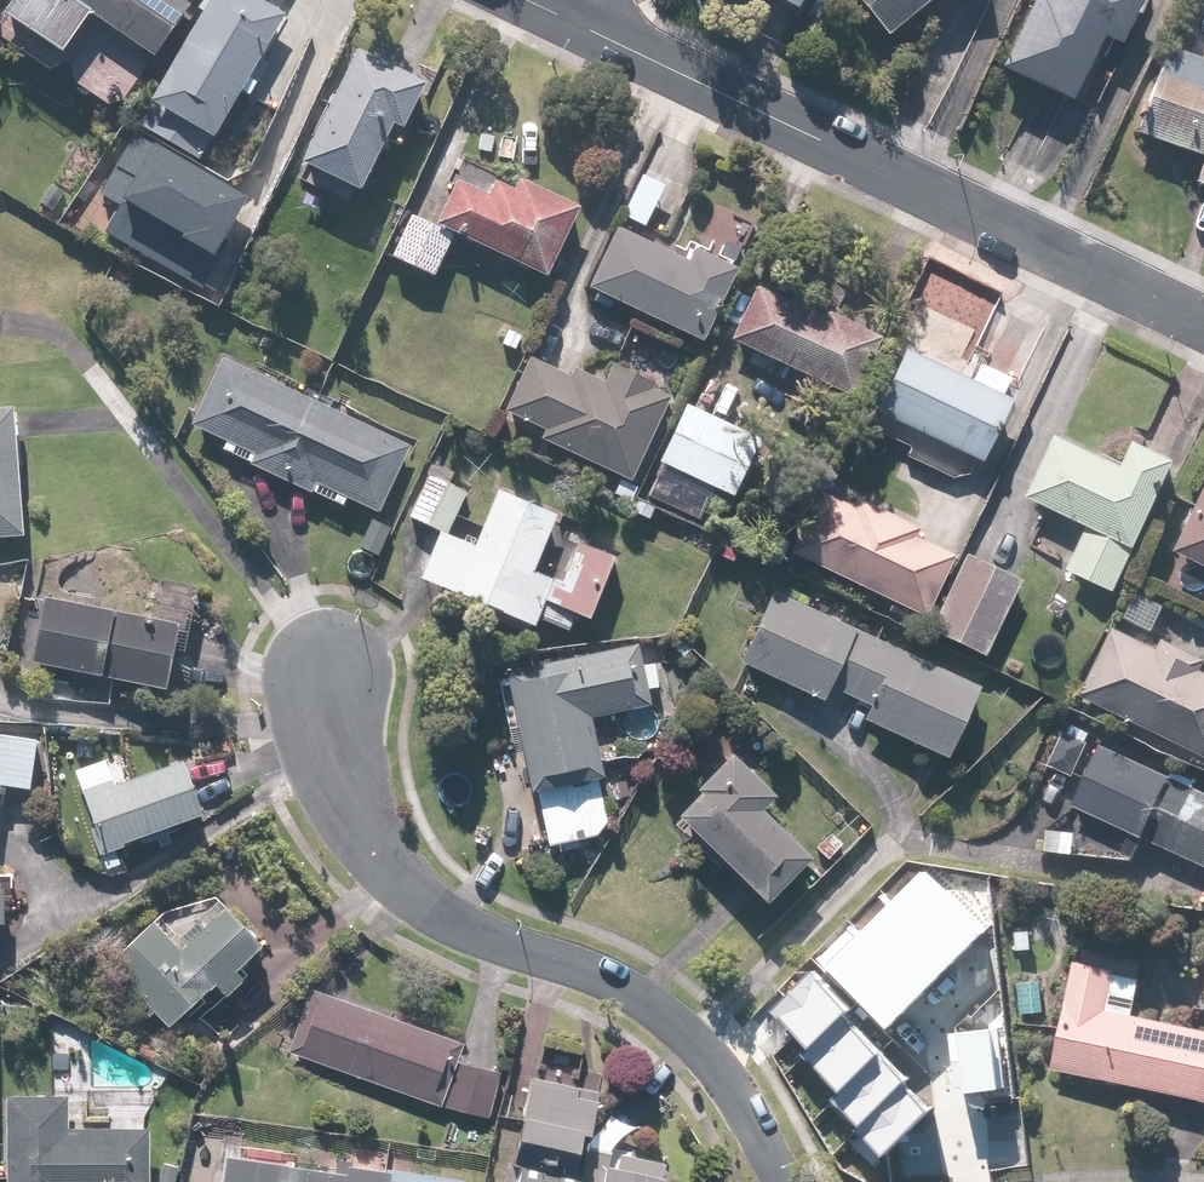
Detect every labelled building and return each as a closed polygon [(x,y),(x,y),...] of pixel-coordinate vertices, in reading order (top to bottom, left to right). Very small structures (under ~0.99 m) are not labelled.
[(7,11),(66,50),(94,7),(161,52),(194,4),(188,0),(15,0),(7,11)] [(201,159),(215,135),(218,137),(238,104),(287,132),(328,61),(277,32),(287,15),(260,0),(212,0),(140,123),(201,159)] [(800,8),(805,11),(810,0),(781,0),(800,8)] [(935,0),(865,0),(893,34),(935,0)] [(1007,70),(1075,100),(1104,34),(1128,44),(1148,0),(1038,0),(1007,70)] [(319,134),(306,158),(365,189),(390,140),(403,146),(435,83),(363,46),(339,94),(333,91),(313,131),(319,134)] [(1169,48),(1136,154),(1203,175),(1203,59),(1169,48)] [(201,277),(250,193),(136,127),(101,188),(124,201),(110,225),(201,277)] [(469,138),(447,128),(429,166),(451,176),(469,138)] [(669,184),(645,172),(623,214),(647,226),(669,184)] [(460,177),(439,220),(549,273),(581,206),(519,177),(514,187),(496,179),(490,191),(460,177)] [(457,236),(413,215),(395,254),(438,275),(457,236)] [(605,293),(601,303),(661,330),(664,322),(707,341),(742,263),(700,244),(694,258),(620,225),(591,287),(605,293)] [(757,282),(732,338),(855,392),(882,331),(830,308),(828,313),(757,282)] [(899,411),(895,420),(982,462),(1015,393),(913,344),(884,404),(899,411)] [(227,350),(194,422),(228,437),(222,450),(346,506),(349,498),(381,513),(416,437),(227,350)] [(533,354),(506,410),(548,429),(542,442),(630,483),(670,396),(651,387),(655,378),(616,360),(606,381),(576,367),(573,373),(533,354)] [(688,402),(655,469),(707,495),(713,485),(736,496),(764,439),(688,402)] [(0,407),(0,536),(30,535),(24,406),(0,407)] [(1064,431),(1033,495),(1095,525),(1074,568),(1118,590),(1183,456),(1141,435),(1128,462),(1064,431)] [(470,492),(430,472),(410,515),(442,530),(422,573),(537,626),(543,614),(570,627),(577,612),(592,618),(621,555),(588,540),(593,529),(504,488),(478,544),(452,532),(470,492)] [(811,505),(792,551),(931,611),(957,552),(915,534),(920,522),(845,490),(834,515),(811,505)] [(1178,550),(1185,554),(1169,588),(1203,605),(1203,497),(1178,550)] [(395,528),(374,517),(360,544),(381,555),(395,528)] [(1025,582),(967,552),(930,626),(988,655),(1025,582)] [(151,577),(144,615),(24,594),(16,639),(41,643),(37,661),(173,685),(183,633),(191,634),(200,585),(151,577)] [(773,596),(744,661),(828,697),(833,686),(872,702),(866,717),(954,755),(984,684),(773,596)] [(1203,662),(1203,659),(1164,640),(1161,647),(1116,625),(1083,695),(1203,752),(1203,667),(1202,666),(1203,662)] [(601,834),(610,821),(601,779),(609,777),(597,718),(655,706),(641,640),(497,671),(512,744),(525,741),(535,789),(540,788),(553,845),(601,834)] [(0,731),(0,810),(4,785),(32,790),(40,737),(0,731)] [(1073,804),(1156,837),(1154,841),(1203,861),(1203,789),(1066,733),(1053,764),(1084,776),(1073,804)] [(720,867),(729,858),(771,900),(817,855),(768,805),(780,794),(738,752),(672,818),(720,867)] [(190,756),(85,792),(104,849),(210,813),(190,756)] [(1082,831),(1041,827),(1039,851),(1080,855),(1082,831)] [(817,956),(895,1032),(999,928),(921,851),(817,956)] [(12,917),(13,877),(0,877),(0,917),(12,917)] [(116,963),(173,1024),(194,1004),(206,1017),(251,976),(243,967),(269,943),(226,897),(177,942),(160,923),(116,963)] [(1057,1068),(1203,1098),(1203,1025),(1137,1012),(1145,970),(1077,956),(1057,1068)] [(1048,973),(1023,972),(1023,1013),(1047,1013),(1048,973)] [(855,1135),(878,1159),(930,1109),(907,1086),(911,1082),(846,1015),(851,1011),(815,975),(777,1012),(812,1047),(804,1054),(842,1094),(835,1101),(862,1128),(855,1135)] [(314,983),(289,1048),(444,1107),(445,1104),(486,1119),(504,1073),(460,1057),(466,1040),(314,983)] [(1004,1010),(949,1015),(957,1092),(1011,1087),(1004,1010)] [(604,1091),(532,1078),(514,1181),(589,1181),(604,1091)] [(9,1093),(9,1173),(0,1173),(0,1181),(180,1181),(180,1158),(153,1158),(153,1124),(73,1124),(73,1092),(9,1093)] [(466,1178),(230,1151),(226,1181),(466,1181),(466,1178)] [(608,1169),(606,1181),(669,1181),(672,1162),(622,1155),(620,1171),(608,1169)]
